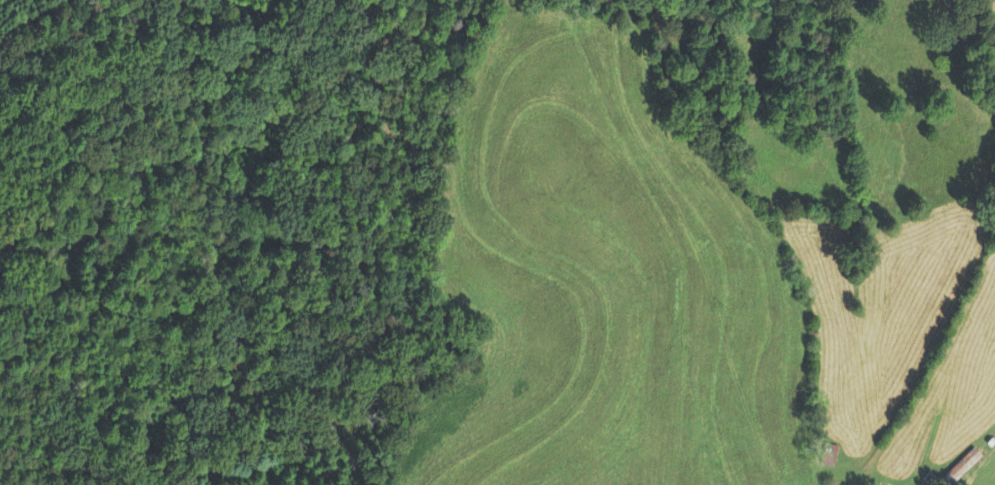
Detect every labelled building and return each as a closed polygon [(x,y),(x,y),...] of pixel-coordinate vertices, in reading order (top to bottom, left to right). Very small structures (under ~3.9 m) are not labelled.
[(833,461),(831,446),(821,448),(824,463),(833,461)] [(972,446),(937,482),(940,484),(951,484),(981,455),(972,446)]
